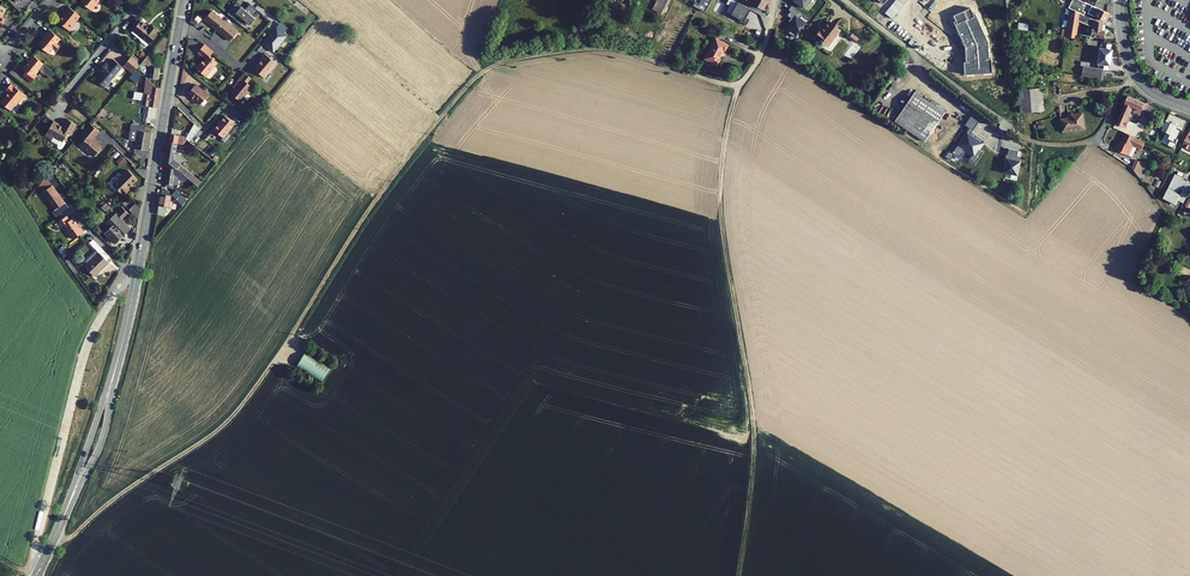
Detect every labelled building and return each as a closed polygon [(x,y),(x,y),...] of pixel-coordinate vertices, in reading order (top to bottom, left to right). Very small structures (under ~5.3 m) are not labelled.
[(81,2),(90,10),(94,5),(96,5),(99,2),(99,0),(82,0),(81,2)] [(656,1),(652,9),(660,13),(667,0),(654,0),(656,1)] [(693,6),(704,12),(711,0),(701,0),(699,4),(695,2),(693,6)] [(734,0),(728,0),(726,4),(729,5),(725,11),(736,17),(735,19),(745,25),(748,19),(745,17),(750,9),(734,0)] [(763,10),(767,2),(764,0),(746,0),(763,10)] [(803,8),(809,0),(792,0),(803,8)] [(1078,13),(1084,15),(1085,12),(1082,11),(1086,3),(1085,2),(1080,0),(1072,0),(1068,8),(1071,9),(1078,13)] [(233,13),(239,5),(236,3),(229,10),(233,13)] [(1087,13),(1105,22),(1109,14),(1094,6),(1091,5),(1087,13)] [(80,16),(68,7),(63,13),(64,14),(58,21),(69,31),(76,23),(75,22),(80,16)] [(255,18),(241,7),(235,13),(238,16),(235,20),(239,24),(243,20),(250,25),(255,18)] [(988,59),(987,41),(975,13),(973,13),(970,8),(953,15),(955,21),(954,22),(965,47),(966,62),(964,62),(964,74),(991,72),(990,59),(988,59)] [(1074,38),(1077,21),(1078,13),(1071,9),(1067,29),(1066,37),(1074,38)] [(211,11),(204,19),(217,30),(224,21),(211,11)] [(1077,21),(1092,28),(1093,20),(1084,15),(1078,13),(1077,21)] [(819,27),(814,33),(817,35),(815,38),(815,42),(818,44),(822,44),(824,41),(826,42),(839,26),(828,17),(820,28),(819,27)] [(1103,30),(1102,30),(1103,24),(1093,20),(1092,28),(1091,36),(1102,37),(1104,36),(1104,32),(1103,30)] [(141,38),(148,44),(156,34),(154,32),(156,30),(151,26),(148,29),(146,27),(147,27),(140,21),(132,31),(141,38)] [(217,30),(229,41),(237,32),(224,21),(217,30)] [(287,28),(280,22),(276,27),(283,33),(287,28)] [(276,27),(262,43),(272,52),(286,36),(283,33),(276,27)] [(60,39),(49,29),(45,34),(46,35),(38,45),(48,53),(53,47),(56,50),(59,46),(56,43),(60,39)] [(852,30),(849,34),(854,38),(857,34),(852,30)] [(715,38),(704,59),(717,65),(720,60),(718,59),(723,50),(724,51),(728,45),(715,38)] [(201,62),(200,62),(195,68),(205,76),(217,62),(209,56),(213,52),(204,44),(197,52),(205,58),(202,61),(201,62)] [(1081,76),(1100,79),(1102,69),(1108,69),(1108,65),(1110,65),(1112,49),(1110,49),(1111,45),(1101,44),(1100,48),(1099,48),(1097,64),(1098,64),(1098,68),(1083,66),(1081,76)] [(276,63),(264,53),(259,59),(260,61),(258,63),(253,69),(264,78),(276,63)] [(144,65),(150,66),(160,67),(161,58),(148,54),(140,64),(144,65)] [(54,73),(33,55),(27,61),(29,63),(28,65),(27,65),(23,69),(26,72),(25,73),(25,76),(30,80),(34,79),(35,78),(34,75),(33,74),(36,70),(36,69),(39,68),(40,71),(43,74),(45,74),(50,78),(54,73)] [(125,63),(134,71),(137,67),(140,63),(138,61),(133,57),(131,56),(125,63)] [(95,67),(99,70),(105,62),(101,59),(95,67)] [(122,67),(113,59),(108,65),(105,63),(99,71),(103,74),(101,76),(100,75),(96,80),(105,87),(122,67)] [(132,73),(134,71),(125,63),(123,66),(132,73)] [(160,67),(150,66),(149,70),(144,65),(140,64),(137,68),(147,77),(158,79),(160,67)] [(135,83),(142,74),(137,69),(129,78),(135,83)] [(244,72),(236,81),(237,81),(239,83),(234,89),(230,93),(240,101),(247,92),(249,93),(253,88),(247,83),(251,78),(244,72)] [(142,105),(157,107),(160,88),(155,87),(146,78),(144,93),(136,92),(136,93),(134,93),(133,99),(143,100),(142,105)] [(24,95),(11,84),(5,90),(8,93),(6,96),(5,96),(0,102),(10,110),(11,110),(14,112),(16,112),(20,107),(16,105),(24,95)] [(201,104),(208,95),(195,84),(187,94),(193,98),(192,99),(198,104),(201,104)] [(951,103),(921,84),(899,116),(930,136),(951,103)] [(1044,85),(1020,87),(1022,112),(1046,108),(1044,85)] [(1123,110),(1129,113),(1130,111),(1140,115),(1145,104),(1145,103),(1129,96),(1123,110)] [(1140,115),(1143,116),(1148,105),(1145,104),(1140,115)] [(1074,115),(1064,116),(1066,130),(1088,127),(1086,110),(1074,112),(1074,115)] [(1125,128),(1128,118),(1127,118),(1121,115),(1117,124),(1125,128)] [(234,124),(225,116),(213,129),(223,138),(221,140),(225,143),(231,135),(227,133),(234,124)] [(51,141),(57,145),(57,146),(58,148),(59,149),(61,149),(62,148),(65,142),(63,141),(67,133),(70,135),(76,124),(67,119),(62,127),(58,124),(53,121),(45,135),(52,139),(51,141)] [(1171,122),(1166,120),(1161,131),(1162,131),(1164,127),(1168,129),(1171,122)] [(1164,127),(1162,131),(1170,135),(1168,139),(1170,140),(1167,145),(1174,148),(1178,139),(1177,139),(1181,130),(1180,130),(1181,128),(1175,125),(1176,123),(1172,122),(1171,122),(1168,129),(1164,127)] [(99,131),(90,124),(82,133),(86,137),(80,145),(94,156),(102,147),(92,139),(99,131)] [(145,127),(138,126),(132,125),(131,124),(128,140),(136,141),(134,148),(148,150),(151,133),(144,132),(145,127)] [(200,129),(194,124),(186,137),(170,134),(169,141),(177,143),(182,144),(187,139),(190,142),(200,129)] [(1119,140),(1115,150),(1127,155),(1131,146),(1133,147),(1133,146),(1142,150),(1145,142),(1124,133),(1122,137),(1123,137),(1121,141),(1119,140)] [(175,154),(177,143),(169,141),(167,152),(166,152),(165,159),(169,162),(188,178),(198,186),(201,182),(180,164),(183,160),(175,154)] [(1008,150),(1007,156),(1016,158),(1017,152),(1008,150)] [(117,160),(122,165),(126,161),(121,156),(117,160)] [(1019,162),(1005,159),(1002,174),(1017,177),(1020,162),(1019,162)] [(1132,168),(1139,174),(1144,164),(1135,160),(1132,168)] [(184,182),(188,178),(169,162),(165,183),(172,187),(176,187),(177,185),(179,177),(184,182)] [(137,179),(128,170),(113,185),(123,194),(129,189),(128,188),(137,179)] [(1175,175),(1163,199),(1176,206),(1178,201),(1183,204),(1189,190),(1189,184),(1182,180),(1183,179),(1175,175)] [(68,207),(52,185),(42,192),(54,210),(58,215),(68,207)] [(162,186),(157,213),(164,215),(167,207),(170,207),(171,201),(170,201),(171,196),(171,195),(171,194),(164,188),(162,186)] [(171,195),(182,206),(188,199),(186,197),(184,199),(176,190),(171,194),(171,195)] [(106,212),(110,207),(106,203),(101,207),(106,212)] [(123,208),(117,214),(122,219),(128,213),(123,208)] [(105,233),(114,243),(130,228),(122,219),(117,214),(116,213),(105,224),(110,229),(105,233)] [(78,225),(79,224),(74,217),(70,220),(67,215),(57,223),(60,227),(63,225),(73,239),(83,232),(78,225)] [(94,276),(112,259),(93,240),(89,243),(97,251),(87,260),(89,262),(85,267),(94,276)] [(58,249),(63,258),(67,255),(62,246),(58,249)] [(65,260),(76,275),(78,273),(67,259),(65,260)] [(296,368),(321,383),(331,367),(305,353),(296,368)]
